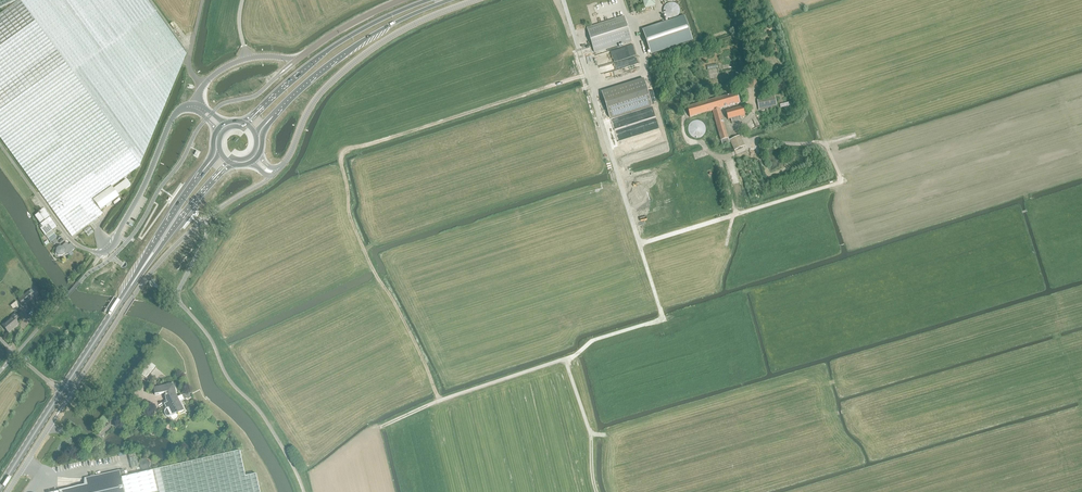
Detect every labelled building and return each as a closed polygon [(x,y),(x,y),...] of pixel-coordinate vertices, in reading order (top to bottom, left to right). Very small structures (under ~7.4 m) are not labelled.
[(118,195),(130,186),(126,180),(121,184),(119,181),(140,166),(140,165),(166,104),(181,67),(187,52),(149,0),(22,0),(20,1),(20,0),(0,15),(0,138),(27,176),(72,237),(103,214),(100,211),(119,197),(118,195)] [(656,6),(654,0),(643,0),(645,9),(656,6)] [(679,7),(678,5),(677,4),(675,4),(674,3),(672,3),(670,3),(669,3),(667,4),(666,5),(665,6),(664,8),(664,9),(663,11),(664,13),(664,14),(665,16),(666,17),(667,18),(668,19),(670,19),(672,19),(673,19),(675,19),(676,18),(677,17),(679,16),(679,14),(680,13),(680,11),(680,10),(680,8),(679,7)] [(595,53),(632,41),(624,17),(587,29),(595,53)] [(684,17),(643,30),(651,55),(692,41),(684,17)] [(644,80),(602,93),(610,118),(652,105),(644,80)] [(720,109),(740,103),(737,93),(687,107),(689,117),(712,111),(720,141),(721,141),(722,145),(729,143),(720,109)] [(759,109),(776,106),(774,97),(758,100),(759,109)] [(780,108),(792,105),(792,102),(783,104),(782,99),(778,100),(779,105),(780,105),(780,108)] [(740,116),(745,115),(743,107),(725,112),(728,120),(731,119),(732,122),(741,120),(740,116)] [(705,124),(703,123),(702,122),(701,121),(699,121),(697,120),(695,120),(694,121),(692,122),(691,123),(690,124),(689,126),(688,127),(688,129),(688,131),(689,132),(689,134),(690,135),(692,137),(693,137),(695,138),(697,138),(698,138),(700,138),(702,137),(703,136),(704,134),(705,133),(706,131),(706,129),(706,128),(705,126),(705,124)] [(734,151),(744,146),(740,136),(730,141),(734,151)] [(45,236),(52,231),(47,224),(48,224),(46,221),(49,219),(43,211),(34,217),(42,228),(40,229),(45,236)] [(93,233),(89,227),(84,231),(88,237),(93,233)] [(66,255),(75,249),(71,243),(68,246),(66,243),(62,247),(59,247),(56,250),(55,253),(58,257),(61,257),(64,254),(65,253),(66,255)] [(23,305),(33,297),(28,291),(18,300),(23,305)] [(16,321),(20,318),(15,313),(12,316),(13,317),(3,325),(9,333),(19,324),(16,321)] [(146,379),(156,367),(150,362),(140,373),(146,379)] [(170,416),(171,416),(172,418),(172,419),(173,419),(174,419),(175,419),(177,419),(178,419),(179,417),(179,416),(179,414),(178,413),(184,410),(176,393),(174,384),(154,388),(156,395),(166,393),(167,395),(167,396),(168,397),(166,398),(167,400),(159,404),(160,406),(160,407),(165,404),(167,409),(166,409),(165,410),(165,411),(165,412),(165,413),(165,414),(166,415),(167,416),(168,416),(169,416),(170,416)] [(258,476),(248,478),(242,451),(153,471),(158,491),(261,491),(258,476)] [(135,452),(128,453),(132,469),(139,467),(135,452)] [(153,471),(126,477),(124,471),(123,470),(120,471),(120,470),(95,476),(96,482),(86,485),(85,485),(85,484),(84,484),(74,487),(73,487),(73,488),(60,491),(158,491),(153,471)]
